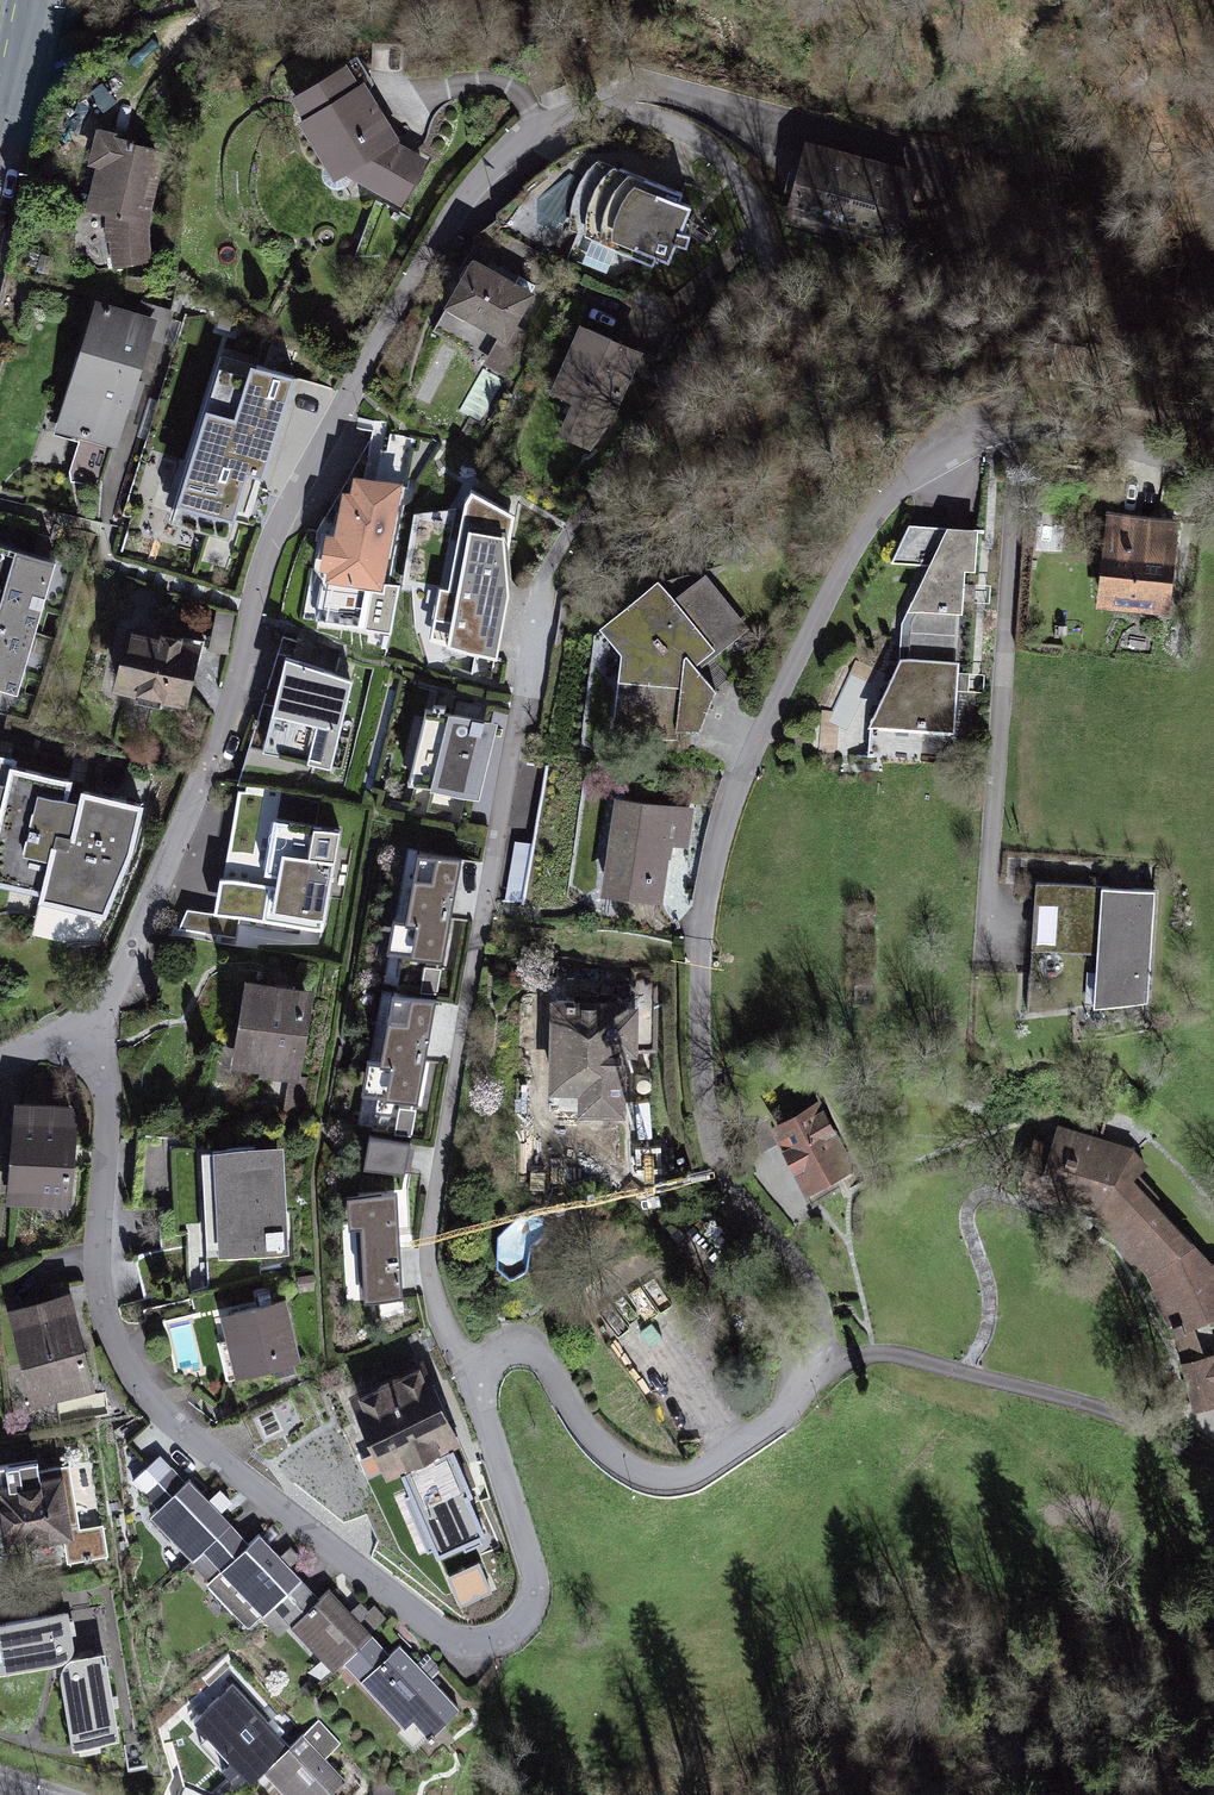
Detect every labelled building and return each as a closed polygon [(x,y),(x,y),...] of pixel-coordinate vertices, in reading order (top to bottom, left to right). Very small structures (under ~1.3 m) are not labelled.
[(350,70),(289,111),(335,186),(343,179),(404,208),(432,165),(398,147),(350,70)] [(171,156),(97,137),(91,173),(101,175),(93,213),(111,219),(120,276),(163,272),(154,223),(171,156)] [(935,177),(810,152),(796,222),(920,247),(935,177)] [(694,207),(606,176),(584,239),(672,269),(694,207)] [(545,297),(471,263),(447,313),(521,348),(545,297)] [(158,327),(93,309),(57,438),(122,456),(158,327)] [(646,371),(579,344),(554,404),(621,431),(646,371)] [(233,428),(202,420),(176,516),(234,532),(248,481),(269,486),(296,387),(247,374),(233,428)] [(409,491),(361,484),(359,502),(348,500),(342,541),(326,538),(320,577),(327,578),(326,587),(351,591),(348,606),(391,612),(409,491)] [(466,508),(425,525),(414,592),(438,595),(424,657),(498,666),(511,601),(492,598),(503,545),(492,544),(497,513),(466,508)] [(1184,524),(1108,515),(1097,607),(1172,617),(1184,524)] [(982,533),(915,531),(897,572),(931,572),(903,632),(903,662),(871,735),(964,738),(969,576),(979,575),(982,533)] [(0,555),(0,694),(13,698),(51,570),(0,555)] [(717,659),(654,593),(597,634),(590,741),(697,754),(718,702),(696,677),(717,659)] [(206,653),(125,631),(106,699),(188,721),(206,653)] [(355,686),(288,676),(281,720),(313,724),(307,763),(342,768),(355,686)] [(502,729),(435,713),(416,792),(482,808),(502,729)] [(0,761),(0,886),(41,894),(38,906),(105,920),(138,860),(142,813),(81,804),(84,791),(20,780),(24,766),(0,761)] [(700,805),(619,791),(602,889),(658,899),(669,838),(694,843),(700,805)] [(275,800),(246,796),(237,882),(225,881),(221,917),(195,914),(183,937),(333,954),(351,836),(273,828),(275,800)] [(462,851),(410,842),(360,1121),(412,1130),(462,851)] [(1151,886),(1038,878),(1028,1009),(1144,996),(1151,886)] [(314,991),(242,983),(231,1068),(303,1077),(314,991)] [(551,1089),(626,1088),(625,992),(550,993),(551,1089)] [(76,1112),(15,1108),(8,1203),(70,1207),(76,1112)] [(825,1118),(782,1137),(807,1193),(850,1173),(825,1118)] [(1033,1149),(1019,1200),(1092,1220),(1154,1290),(1171,1331),(1204,1335),(1213,1330),(1213,1270),(1209,1272),(1144,1188),(1156,1178),(1136,1152),(1062,1132),(1053,1155),(1033,1149)] [(405,1181),(410,1144),(370,1140),(366,1176),(405,1181)] [(286,1152),(207,1159),(217,1265),(296,1258),(286,1152)] [(401,1186),(340,1188),(345,1301),(405,1298),(401,1186)] [(70,1301),(10,1315),(31,1407),(91,1394),(70,1301)] [(288,1307),(222,1322),(236,1384),(302,1369),(288,1307)] [(1190,1371),(1201,1413),(1213,1410),(1213,1364),(1190,1371)] [(424,1376),(349,1407),(380,1483),(456,1453),(424,1376)] [(142,1488),(169,1464),(157,1450),(130,1475),(142,1488)] [(157,1504),(184,1480),(169,1464),(142,1488),(157,1504)] [(0,1482),(0,1511),(9,1559),(66,1548),(70,1570),(102,1564),(97,1534),(72,1539),(70,1524),(89,1521),(80,1468),(0,1482)] [(157,1504),(150,1512),(191,1560),(230,1524),(190,1475),(184,1480),(157,1504)] [(247,1543),(230,1524),(191,1560),(208,1580),(247,1543)] [(302,1579),(260,1531),(247,1543),(208,1580),(249,1626),(273,1605),(302,1579)] [(319,1597),(302,1579),(273,1605),(291,1625),(319,1597)] [(371,1633),(329,1587),(319,1597),(291,1625),(333,1669),(344,1659),(371,1633)] [(0,1630),(0,1682),(61,1671),(71,1656),(65,1619),(0,1630)] [(358,1676),(387,1650),(371,1633),(344,1659),(358,1676)] [(358,1676),(402,1724),(414,1714),(432,1734),(461,1708),(432,1676),(443,1666),(430,1652),(419,1662),(399,1640),(387,1650),(358,1676)] [(101,1662),(74,1667),(59,1678),(71,1752),(114,1745),(101,1662)] [(262,1778),(294,1752),(236,1690),(197,1727),(251,1792),(262,1778)] [(262,1778),(278,1794),(342,1794),(347,1790),(328,1769),(340,1757),(316,1732),(294,1752),(262,1778)]
